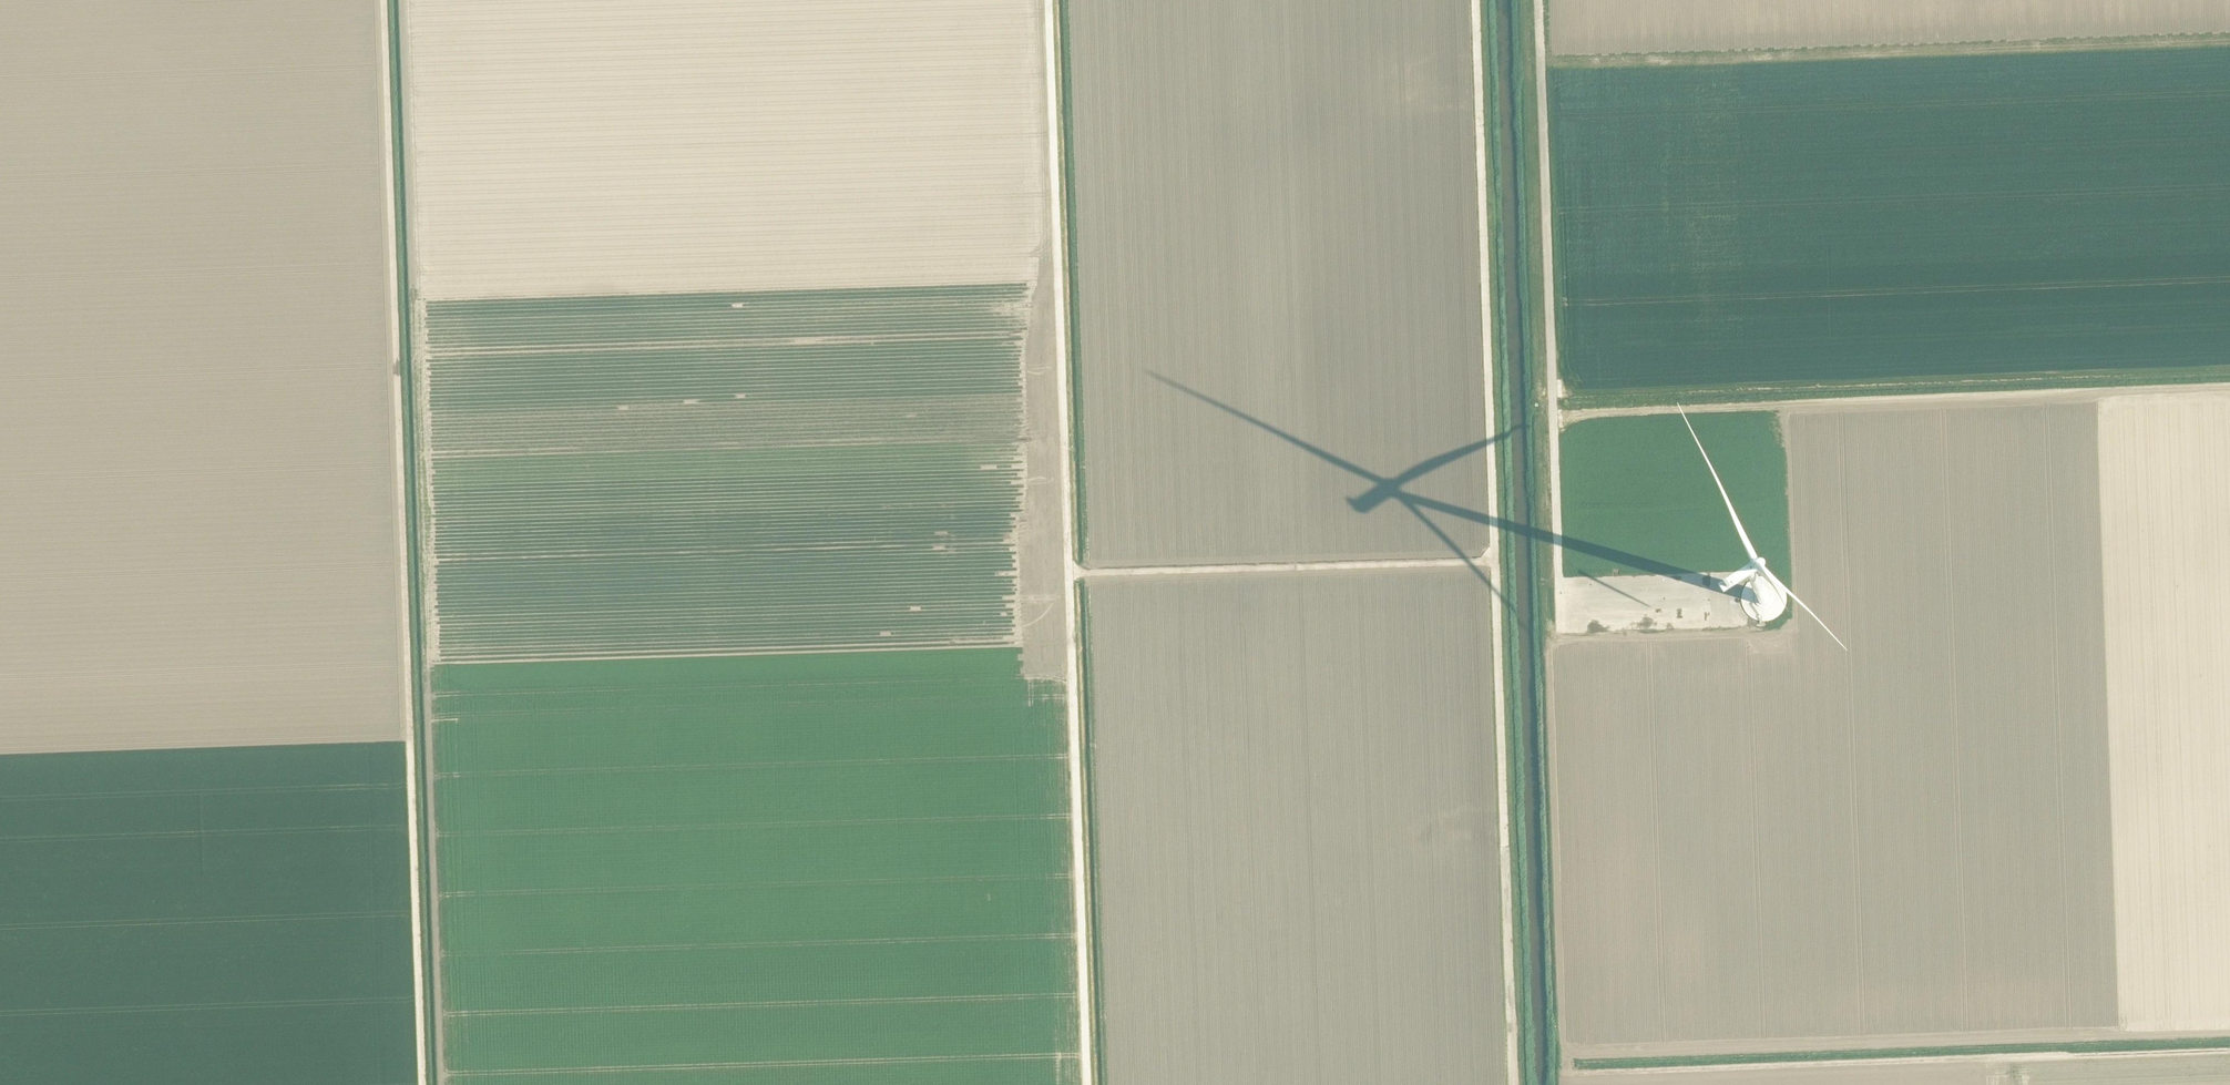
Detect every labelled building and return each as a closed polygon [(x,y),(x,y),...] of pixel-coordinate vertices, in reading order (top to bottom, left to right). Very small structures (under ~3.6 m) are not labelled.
[(1751,598),(1751,600),(1751,601),(1752,602),(1752,604),(1753,605),(1753,606),(1754,607),(1755,608),(1756,609),(1758,610),(1759,610),(1760,610),(1762,611),(1763,611),(1764,610),(1766,610),(1767,610),(1768,609),(1769,608),(1770,607),(1771,606),(1772,605),(1773,604),(1773,602),(1773,601),(1773,600),(1773,598),(1773,597),(1773,595),(1772,594),(1771,593),(1770,592),(1769,591),(1768,590),(1767,590),(1766,589),(1764,589),(1763,589),(1762,589),(1760,589),(1759,589),(1758,590),(1756,590),(1755,591),(1754,592),(1753,593),(1753,594),(1752,595),(1752,597),(1751,598)] [(1413,831),(1418,841),(1425,838),(1419,828),(1413,831)]
